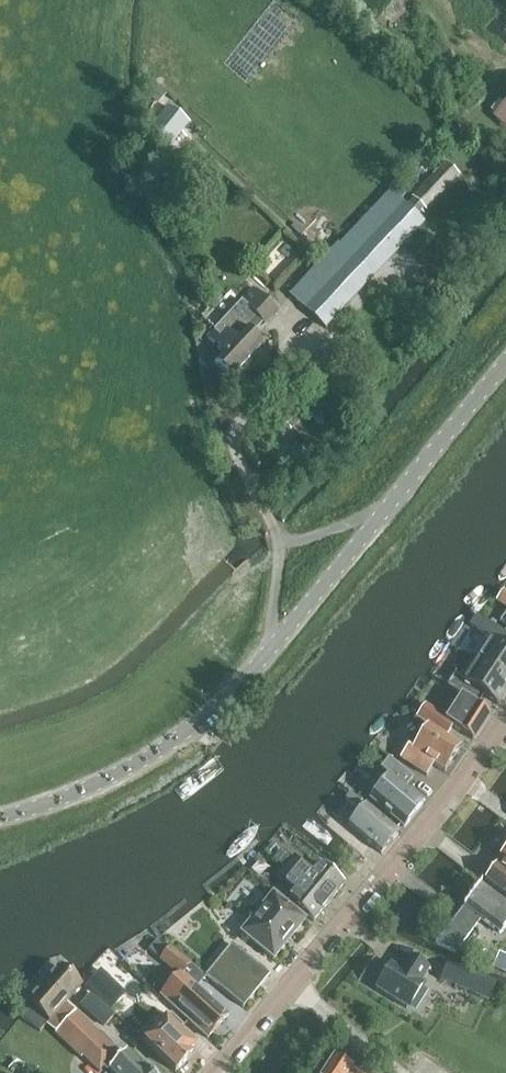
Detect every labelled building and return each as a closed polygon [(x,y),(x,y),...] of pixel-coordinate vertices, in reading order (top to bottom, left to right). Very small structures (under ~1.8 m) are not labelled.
[(492,118),(505,131),(505,103),(492,118)] [(168,107),(144,136),(165,152),(188,123),(168,107)] [(413,197),(426,210),(459,175),(445,162),(413,197)] [(397,179),(389,189),(398,197),(407,187),(397,179)] [(294,297),(324,325),(420,223),(390,195),(294,297)] [(433,281),(425,273),(416,283),(425,291),(433,281)] [(207,337),(224,352),(214,362),(230,377),(261,344),(246,331),(258,317),(265,323),(277,311),(253,289),(207,337)] [(503,592),(496,601),(505,608),(505,594),(503,592)] [(497,623),(505,629),(505,609),(497,623)] [(470,625),(491,639),(477,661),(505,680),(505,635),(477,615),(470,625)] [(447,685),(446,686),(460,696),(477,707),(477,706),(484,695),(497,704),(505,690),(505,680),(477,661),(463,681),(454,675),(447,685)] [(472,739),(489,714),(477,706),(477,707),(460,696),(446,718),(425,704),(416,716),(446,736),(452,727),(472,739)] [(460,748),(428,726),(411,749),(407,746),(399,759),(426,777),(434,765),(444,772),(460,748)] [(367,797),(404,827),(423,804),(404,788),(413,777),(389,758),(380,768),(386,773),(367,797)] [(345,799),(355,808),(360,802),(350,793),(345,799)] [(398,834),(396,833),(364,806),(347,826),(381,854),(398,834)] [(282,850),(275,859),(273,861),(283,869),(287,872),(327,904),(344,884),(341,881),(317,862),(309,872),(282,850)] [(501,870),(496,866),(485,880),(505,896),(505,864),(501,870)] [(286,900),(313,922),(327,904),(287,872),(283,869),(275,878),(292,892),(286,900)] [(454,953),(480,920),(500,936),(505,928),(505,905),(480,886),(480,885),(479,884),(478,886),(472,887),(468,891),(469,898),(433,942),(454,953)] [(277,886),(272,892),(282,901),(288,895),(277,886)] [(273,960),(305,920),(282,901),(272,892),(239,932),(273,960)] [(205,976),(243,1008),(269,975),(231,944),(205,976)] [(170,949),(161,961),(180,977),(190,965),(170,949)] [(498,953),(492,967),(505,973),(505,956),(498,953)] [(407,1009),(422,984),(419,983),(427,970),(410,959),(402,972),(390,965),(375,989),(407,1009)] [(496,984),(447,962),(439,980),(488,1002),(496,984)] [(46,1023),(79,986),(74,982),(55,965),(22,1002),(31,1010),(46,1023)] [(195,970),(190,965),(180,977),(162,996),(207,1039),(228,1015),(188,978),(195,970)] [(97,973),(86,984),(112,1009),(123,997),(97,973)] [(113,1015),(96,1000),(89,1009),(105,1024),(113,1015)] [(127,1051),(122,1055),(65,1003),(46,1023),(44,1025),(81,1059),(82,1057),(99,1072),(102,1069),(105,1072),(108,1069),(112,1072),(149,1072),(142,1065),(127,1051)] [(176,1072),(190,1057),(188,1055),(194,1049),(177,1032),(181,1028),(170,1016),(165,1021),(164,1020),(162,1022),(158,1018),(153,1023),(157,1027),(144,1041),(176,1072)] [(373,1070),(375,1067),(364,1060),(356,1071),(334,1057),(323,1072),(378,1072),(373,1070)]
